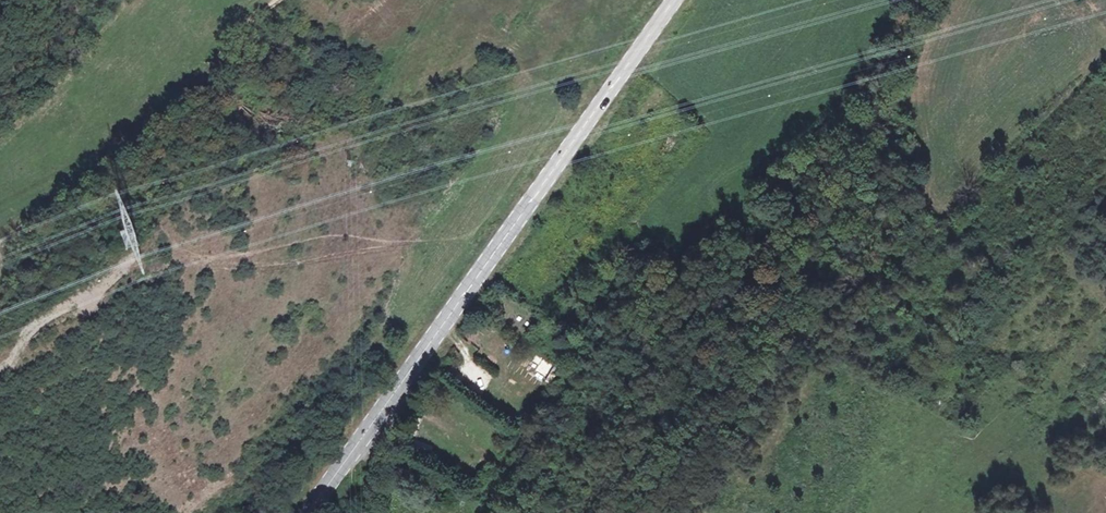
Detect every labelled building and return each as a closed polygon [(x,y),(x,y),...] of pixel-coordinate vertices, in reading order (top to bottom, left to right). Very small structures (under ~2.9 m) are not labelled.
[(544,365),(543,375),(551,376),(552,366),(544,365)]
